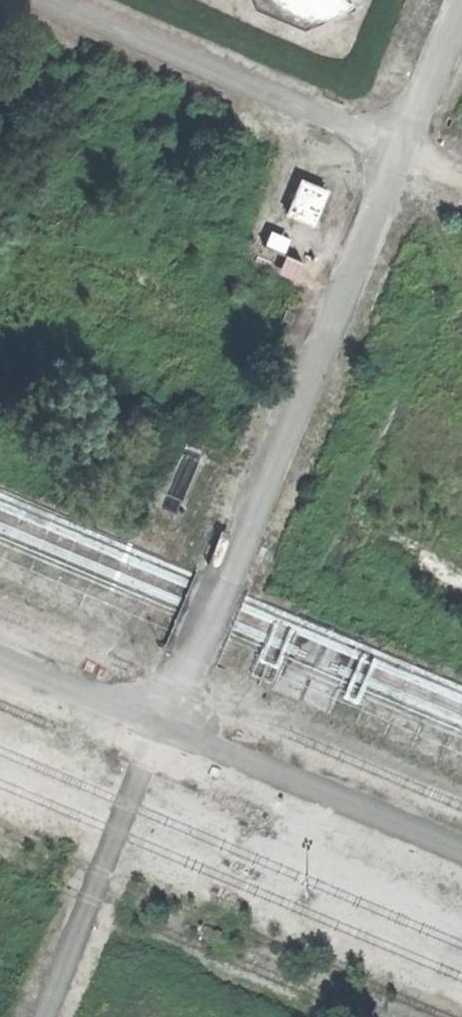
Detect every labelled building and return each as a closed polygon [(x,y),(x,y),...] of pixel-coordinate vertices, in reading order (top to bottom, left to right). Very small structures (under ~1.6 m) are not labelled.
[(347,4),(349,0),(270,0),(273,4),(290,15),(310,19),(331,15),(347,4)] [(339,191),(311,180),(297,216),(325,226),(339,191)]
